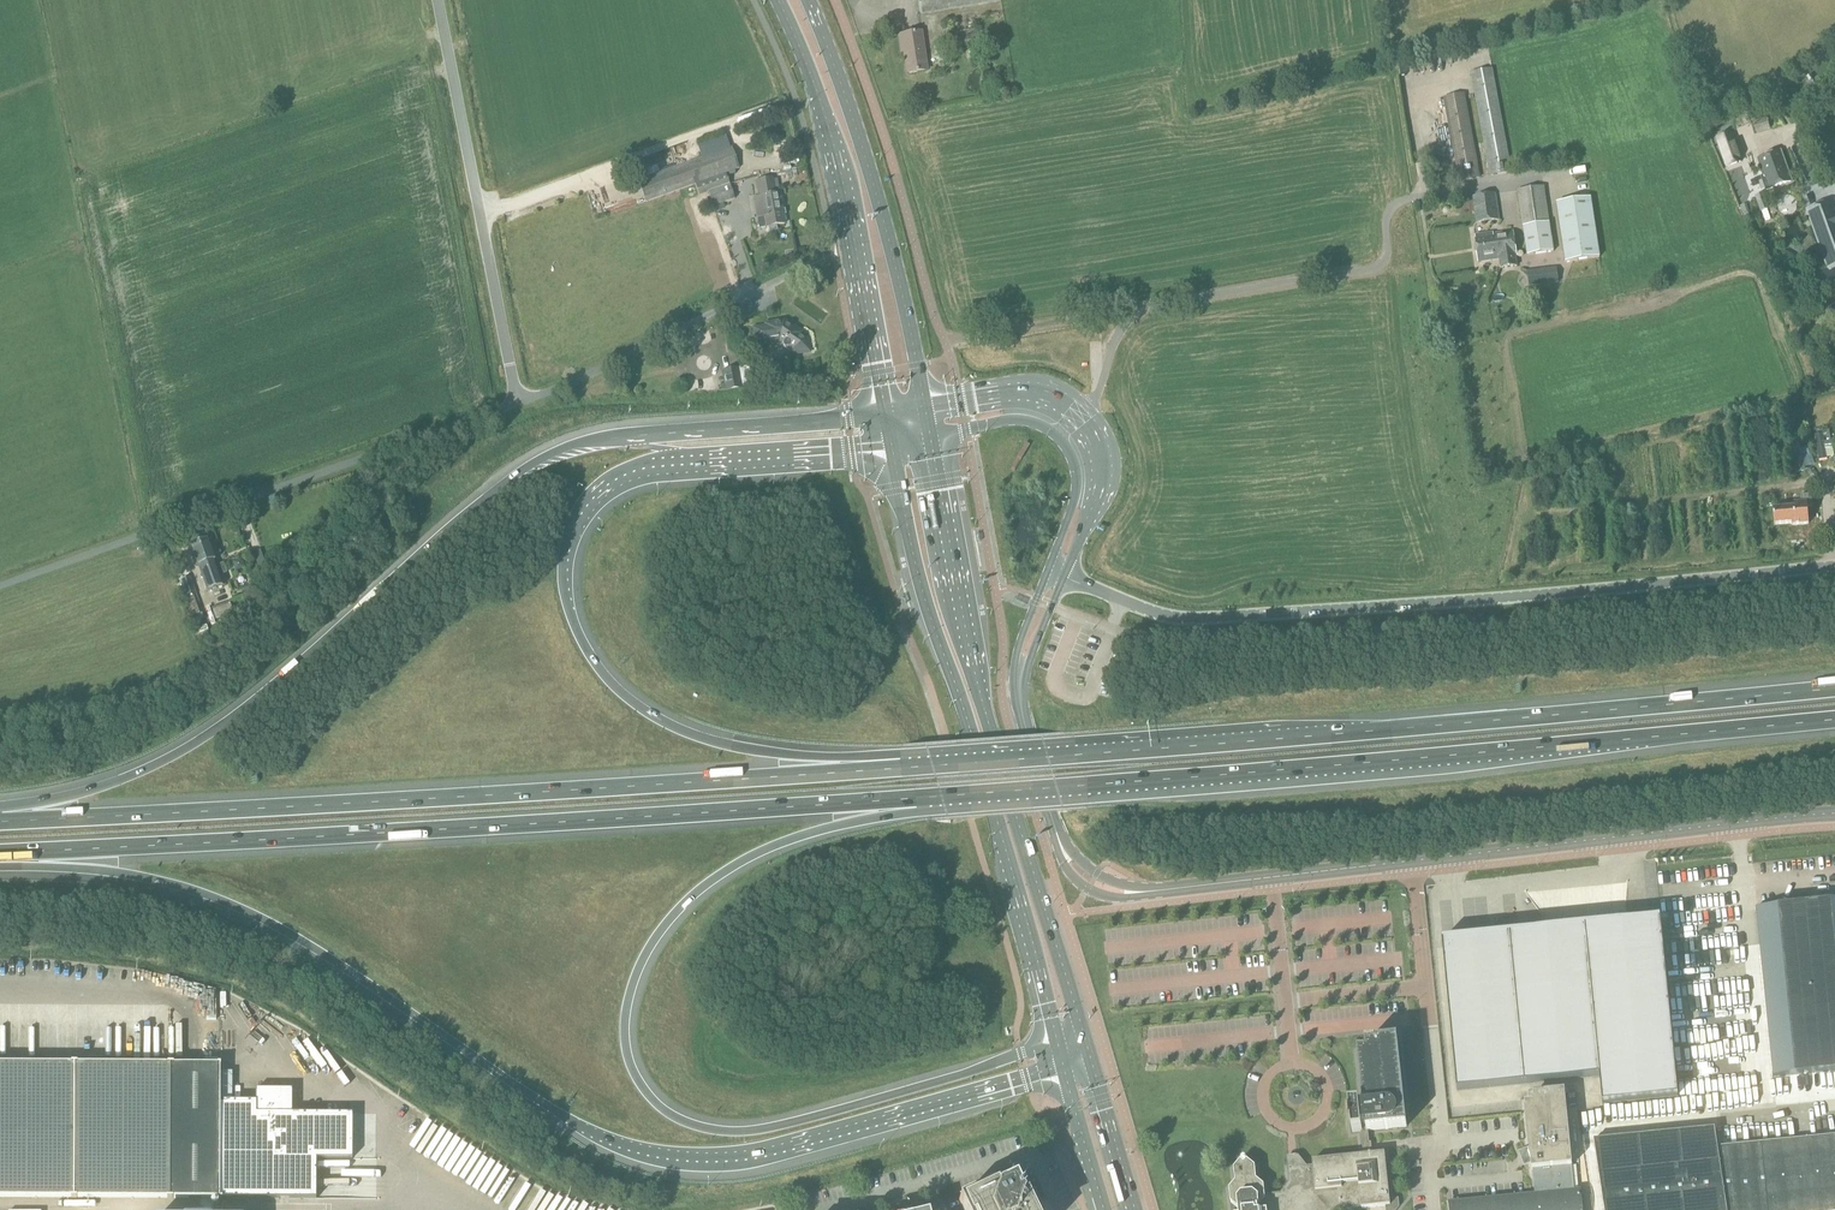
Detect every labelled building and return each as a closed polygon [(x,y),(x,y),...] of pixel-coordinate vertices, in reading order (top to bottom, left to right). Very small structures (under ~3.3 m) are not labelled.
[(1001,0),(918,0),(920,14),(1001,1),(1001,0)] [(670,21),(680,19),(675,2),(666,5),(670,21)] [(713,13),(724,11),(722,4),(712,6),(713,13)] [(712,27),(713,39),(728,37),(727,25),(712,27)] [(712,43),(707,29),(695,33),(700,47),(712,43)] [(920,32),(899,35),(902,48),(904,48),(908,74),(927,71),(920,32)] [(1493,68),(1470,72),(1490,176),(1512,172),(1493,68)] [(1465,93),(1443,97),(1459,182),(1481,178),(1465,93)] [(1732,133),(1715,138),(1726,169),(1743,163),(1732,133)] [(638,181),(645,203),(695,184),(699,196),(709,193),(730,185),(726,174),(740,168),(732,147),(638,181)] [(1790,181),(1780,153),(1758,159),(1764,176),(1761,177),(1766,190),(1790,181)] [(759,197),(754,198),(757,218),(765,217),(767,227),(785,224),(783,215),(782,209),(779,193),(775,194),(773,179),(756,182),(759,197)] [(735,199),(730,185),(709,193),(714,206),(735,199)] [(1523,226),(1550,222),(1544,186),(1517,190),(1522,227),(1523,227),(1523,230),(1524,230),(1523,226)] [(1765,192),(1756,196),(1759,204),(1768,200),(1765,192)] [(1496,193),(1473,196),(1477,223),(1500,220),(1496,193)] [(1561,232),(1595,227),(1590,198),(1556,203),(1561,232)] [(1829,271),(1834,269),(1834,205),(1833,201),(1807,210),(1829,271)] [(1524,230),(1523,230),(1527,255),(1554,252),(1550,223),(1550,222),(1523,226),(1524,230)] [(1595,227),(1561,232),(1566,262),(1600,257),(1595,227)] [(1500,259),(1501,268),(1517,266),(1516,257),(1517,256),(1513,231),(1506,232),(1507,238),(1504,239),(1505,243),(1498,244),(1500,259)] [(1476,245),(1475,248),(1475,251),(1477,252),(1479,262),(1500,259),(1498,244),(1505,243),(1504,239),(1507,238),(1506,232),(1493,234),(1493,236),(1488,236),(1488,233),(1475,235),(1476,245)] [(1557,267),(1527,271),(1529,286),(1559,283),(1557,267)] [(770,324),(770,326),(755,329),(757,344),(780,340),(784,343),(783,344),(783,345),(783,346),(784,347),(785,348),(787,348),(789,347),(793,349),(794,354),(809,351),(807,340),(793,330),(795,329),(784,321),(770,324)] [(708,362),(709,352),(699,351),(698,361),(708,362)] [(725,385),(720,385),(721,391),(726,390),(727,391),(742,388),(738,369),(723,372),(725,385)] [(1823,435),(1815,436),(1819,460),(1827,458),(1826,449),(1833,448),(1830,431),(1825,432),(1827,441),(1825,442),(1823,435)] [(1805,441),(1799,443),(1801,450),(1807,448),(1805,441)] [(1796,443),(1788,446),(1798,472),(1806,469),(1796,443)] [(1775,509),(1773,509),(1774,525),(1775,524),(1793,523),(1793,526),(1810,525),(1809,507),(1814,507),(1812,494),(1801,495),(1801,501),(1794,502),(1794,507),(1775,509)] [(209,540),(190,547),(197,566),(198,565),(207,591),(224,585),(220,575),(225,573),(222,564),(217,566),(215,560),(216,559),(209,540)] [(190,576),(181,580),(187,598),(197,594),(190,576)] [(234,614),(229,601),(212,607),(216,620),(234,614)] [(1757,908),(1774,1076),(1834,1070),(1834,900),(1757,908)] [(1678,1096),(1661,920),(1628,924),(1629,935),(1545,943),(1544,932),(1443,941),(1457,1090),(1600,1076),(1603,1103),(1678,1096)] [(1362,1137),(1369,1136),(1368,1131),(1407,1127),(1398,1039),(1366,1042),(1367,1051),(1358,1052),(1364,1108),(1360,1108),(1360,1104),(1350,1105),(1352,1132),(1361,1131),(1362,1137)] [(71,1197),(71,1198),(77,1198),(167,1198),(167,1199),(173,1199),(173,1198),(217,1198),(217,1199),(223,1199),(223,1198),(316,1199),(316,1159),(353,1159),(353,1114),(292,1114),(292,1090),(256,1089),(256,1101),(224,1101),(223,1100),(220,1100),(220,1067),(221,1067),(221,1064),(218,1064),(218,1065),(174,1065),(174,1064),(168,1064),(168,1065),(135,1065),(115,1065),(86,1064),(78,1064),(78,1063),(72,1063),(72,1064),(67,1064),(39,1064),(19,1064),(0,1064),(0,1197),(71,1197)] [(1770,1085),(1752,1093),(1755,1102),(1763,1101),(1764,1108),(1773,1108),(1777,1106),(1785,1105),(1785,1101),(1788,1099),(1809,1098),(1812,1105),(1826,1104),(1825,1105),(1834,1104),(1834,1081),(1770,1085)] [(1573,1166),(1565,1091),(1533,1094),(1534,1103),(1526,1104),(1530,1152),(1529,1153),(1531,1160),(1532,1170),(1534,1170),(1536,1194),(1574,1190),(1571,1166),(1573,1166)] [(410,1154),(425,1125),(419,1122),(404,1151),(410,1154)] [(427,1139),(435,1127),(430,1124),(423,1136),(427,1139)] [(1715,1128),(1594,1140),(1605,1209),(1834,1209),(1834,1135),(1718,1147),(1715,1128)] [(1399,1198),(1390,1199),(1385,1153),(1371,1155),(1369,1136),(1362,1137),(1364,1155),(1313,1161),(1313,1167),(1295,1169),(1289,1169),(1291,1183),(1282,1194),(1265,1196),(1266,1199),(1262,1204),(1262,1209),(1332,1209),(1362,1207),(1362,1208),(1387,1206),(1387,1209),(1397,1209),(1400,1206),(1399,1198)] [(1230,1189),(1231,1202),(1239,1209),(1262,1209),(1262,1204),(1266,1199),(1265,1196),(1265,1186),(1257,1180),(1256,1167),(1247,1160),(1245,1164),(1241,1161),(1235,1169),(1236,1182),(1230,1189)] [(379,1178),(319,1179),(320,1194),(326,1194),(326,1186),(379,1185),(379,1178)] [(991,1186),(959,1201),(963,1209),(1036,1209),(1031,1200),(1027,1202),(1024,1194),(1019,1196),(1017,1190),(1008,1187),(1003,1190),(1001,1186),(993,1189),(991,1186)] [(1449,1202),(1450,1209),(1583,1209),(1581,1189),(1574,1190),(1536,1194),(1449,1202)]
